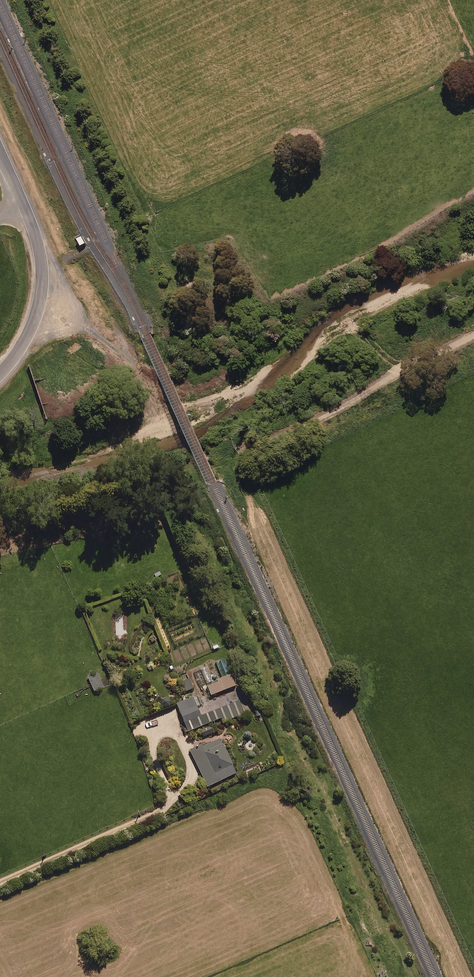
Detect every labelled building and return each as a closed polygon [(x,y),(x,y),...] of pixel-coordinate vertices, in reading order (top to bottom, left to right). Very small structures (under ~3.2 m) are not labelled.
[(99,672),(89,676),(95,692),(105,688),(99,672)] [(235,686),(231,675),(207,686),(212,696),(235,686)] [(193,690),(189,680),(182,682),(186,692),(193,690)] [(196,706),(193,698),(176,704),(186,731),(222,719),(223,722),(244,715),(239,702),(199,716),(196,706)] [(210,726),(200,731),(203,738),(213,733),(210,726)] [(236,774),(220,739),(191,752),(207,787),(236,774)]
